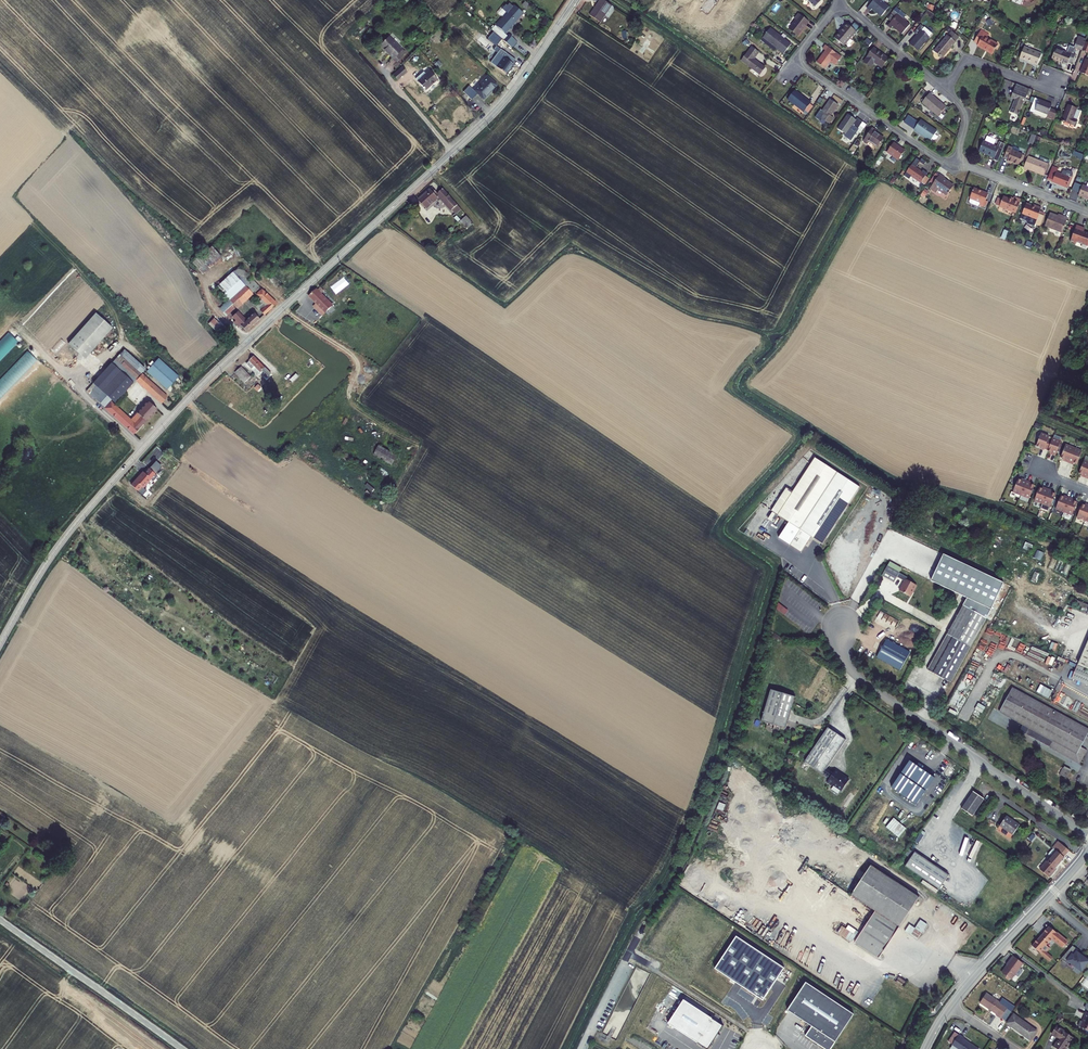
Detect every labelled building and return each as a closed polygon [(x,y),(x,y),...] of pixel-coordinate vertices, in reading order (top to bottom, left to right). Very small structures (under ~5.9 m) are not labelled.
[(611,6),(603,0),(601,0),(597,5),(598,5),(595,9),(595,8),(590,16),(600,22),(611,6)] [(867,8),(871,11),(873,9),(878,14),(881,17),(889,8),(884,3),(886,0),(874,0),(867,8)] [(504,33),(522,13),(514,6),(496,26),(504,33)] [(897,14),(892,21),(888,26),(891,29),(893,26),(898,31),(898,32),(902,35),(910,25),(903,19),(906,16),(896,8),(893,11),(897,14)] [(893,11),(887,18),(892,21),(897,14),(893,11)] [(789,29),(798,36),(809,22),(799,15),(795,19),(796,20),(789,29)] [(847,24),(840,31),(842,32),(836,39),(844,46),(856,32),(847,24)] [(917,51),(929,37),(921,31),(924,28),(921,25),(914,33),(917,36),(909,44),(917,51)] [(921,31),(929,37),(932,34),(924,28),(921,31)] [(777,49),(784,54),(791,45),(770,29),(761,40),(775,51),(777,49)] [(977,46),(992,55),(997,45),(986,39),(988,35),(981,30),(974,42),(978,45),(977,46)] [(948,36),(955,42),(959,38),(952,32),(948,36)] [(510,46),(511,48),(516,42),(509,35),(503,41),(510,46)] [(955,43),(955,42),(948,36),(947,36),(934,51),(942,59),(955,43)] [(1085,42),(1086,39),(1079,36),(1074,48),(1082,51),(1085,42)] [(388,37),(383,42),(380,45),(393,59),(394,58),(397,61),(405,53),(388,37)] [(510,46),(503,41),(501,44),(507,49),(510,46)] [(825,51),(823,54),(824,55),(823,57),(822,56),(817,63),(825,69),(830,62),(835,65),(841,57),(826,46),(823,49),(825,51)] [(752,48),(742,61),(760,75),(765,69),(754,60),(759,53),(752,48)] [(864,62),(870,66),(873,61),(875,63),(882,68),(888,59),(874,48),(864,62)] [(1037,65),(1041,55),(1024,48),(1020,57),(1029,61),(1028,62),(1037,65)] [(1068,63),(1072,64),(1075,55),(1072,53),(1071,55),(1055,49),(1052,59),(1067,65),(1068,63)] [(497,52),(495,54),(499,58),(493,65),(505,74),(515,60),(510,56),(509,58),(505,55),(504,57),(497,52)] [(397,72),(401,77),(406,73),(402,68),(397,72)] [(397,81),(401,77),(397,72),(393,75),(397,81)] [(415,80),(425,91),(437,80),(429,72),(422,78),(420,76),(415,80)] [(473,90),(468,86),(463,92),(471,100),(476,94),(483,100),(496,86),(487,76),(473,90)] [(1024,104),(1027,95),(1014,90),(1011,98),(1015,100),(1010,113),(1018,116),(1023,103),(1024,104)] [(811,103),(801,96),(800,97),(799,95),(800,94),(795,91),(788,100),(804,112),(811,103)] [(938,117),(945,109),(938,103),(939,102),(930,94),(922,103),(938,117)] [(1031,109),(1047,115),(1046,117),(1053,121),(1057,111),(1049,108),(1051,105),(1035,98),(1031,109)] [(821,119),(829,124),(833,119),(831,117),(838,105),(830,100),(817,119),(820,121),(821,119)] [(1070,125),(1074,127),(1077,120),(1073,118),(1077,109),(1068,106),(1065,112),(1066,112),(1065,115),(1064,115),(1061,122),(1064,123),(1065,122),(1071,124),(1070,125)] [(848,115),(844,121),(845,121),(843,124),(842,123),(838,129),(847,135),(852,138),(863,122),(857,119),(856,121),(848,115)] [(914,130),(931,141),(937,132),(921,120),(914,130)] [(873,129),(865,141),(868,143),(869,143),(870,142),(877,147),(884,138),(876,133),(876,132),(873,129)] [(994,159),(995,158),(999,149),(999,148),(994,146),(996,140),(987,137),(985,142),(984,141),(979,152),(994,159)] [(888,153),(899,160),(904,151),(894,144),(888,153)] [(1019,166),(1021,161),(1023,155),(1012,151),(1012,149),(1008,147),(1004,158),(1008,160),(1007,161),(1012,163),(1019,166)] [(995,158),(999,160),(1003,150),(999,149),(995,158)] [(1028,157),(1023,171),(1027,172),(1028,169),(1044,176),(1045,174),(1048,166),(1048,165),(1049,161),(1040,157),(1039,161),(1033,159),(1028,157)] [(922,182),(926,176),(928,174),(923,171),(921,173),(915,169),(920,163),(920,162),(920,161),(916,159),(905,175),(910,179),(912,176),(921,183),(922,182)] [(1052,167),(1047,180),(1052,182),(1052,183),(1066,189),(1070,178),(1072,177),(1073,175),(1072,173),(1069,171),(1067,172),(1065,171),(1063,172),(1062,175),(1056,172),(1058,169),(1052,167)] [(940,175),(933,184),(930,189),(936,193),(938,190),(947,196),(953,186),(943,179),(944,178),(940,175)] [(1082,185),(1078,196),(1087,200),(1087,187),(1082,185)] [(460,208),(443,189),(437,194),(432,188),(418,200),(426,208),(439,197),(454,213),(460,208)] [(988,194),(974,189),(970,199),(971,199),(970,202),(971,204),(979,207),(979,205),(983,207),(988,194)] [(1000,207),(1016,214),(1019,207),(1020,203),(1021,200),(1014,198),(1013,199),(1013,201),(1009,199),(1003,197),(1002,201),(1000,206),(1000,207)] [(1035,225),(1040,227),(1045,214),(1040,212),(1041,209),(1036,206),(1035,208),(1026,204),(1020,220),(1026,222),(1027,225),(1034,228),(1035,225)] [(1067,219),(1062,217),(1061,218),(1058,217),(1050,214),(1045,226),(1062,233),(1067,219)] [(467,216),(460,221),(459,223),(462,226),(470,220),(467,216)] [(462,226),(453,234),(457,238),(473,224),(470,220),(462,226)] [(1085,228),(1077,225),(1070,242),(1076,244),(1077,243),(1087,247),(1087,234),(1083,232),(1085,228)] [(221,258),(211,246),(191,263),(202,275),(221,258)] [(269,265),(265,262),(255,274),(261,281),(268,274),(264,271),(269,265)] [(335,273),(339,277),(347,269),(342,265),(335,273)] [(253,292),(258,287),(238,266),(232,272),(251,294),(253,292)] [(251,294),(232,272),(216,287),(219,290),(229,301),(235,308),(251,294)] [(263,316),(276,303),(258,287),(253,292),(260,300),(257,303),(254,306),(263,316)] [(229,301),(219,290),(214,296),(218,300),(220,299),(225,304),(229,301)] [(310,322),(313,325),(326,313),(329,316),(336,309),(317,290),(310,297),(316,303),(313,307),(319,313),(310,322)] [(229,301),(225,304),(219,309),(225,317),(235,308),(229,301)] [(246,332),(259,320),(254,314),(246,320),(244,318),(243,319),(236,312),(231,317),(235,320),(233,322),(236,326),(238,324),(246,332)] [(95,313),(67,344),(84,359),(112,328),(95,313)] [(229,328),(216,315),(208,324),(221,337),(223,334),(229,328)] [(233,332),(229,328),(223,334),(226,337),(229,335),(233,332)] [(10,331),(0,343),(0,362),(16,344),(23,337),(19,334),(17,337),(10,331)] [(30,349),(6,376),(15,385),(40,358),(30,349)] [(140,374),(145,369),(124,350),(111,364),(132,383),(135,380),(140,374)] [(254,357),(246,364),(253,371),(256,368),(266,378),(271,374),(254,357)] [(178,377),(157,359),(147,370),(146,371),(166,390),(178,377)] [(111,364),(86,391),(98,402),(105,395),(107,397),(110,400),(114,403),(132,383),(111,364)] [(241,367),(233,375),(241,383),(243,381),(245,383),(250,377),(241,367)] [(149,382),(140,374),(135,380),(143,388),(149,382)] [(6,376),(0,382),(0,401),(15,385),(6,376)] [(166,397),(149,382),(143,388),(161,403),(166,397)] [(105,395),(98,402),(100,404),(105,398),(107,397),(105,395)] [(105,398),(100,404),(133,434),(138,428),(130,420),(109,401),(105,398)] [(133,417),(142,424),(156,409),(147,401),(133,417)] [(130,420),(138,428),(142,424),(133,417),(130,420)] [(1051,454),(1055,456),(1060,441),(1052,438),(1051,441),(1048,439),(1049,437),(1041,433),(1035,446),(1044,449),(1047,450),(1047,451),(1051,453),(1051,454)] [(376,453),(395,465),(405,449),(386,437),(376,453)] [(1064,460),(1063,461),(1067,463),(1073,448),(1065,445),(1060,458),(1064,460)] [(1067,463),(1071,464),(1071,462),(1076,464),(1081,451),(1073,448),(1067,463)] [(813,457),(776,514),(788,522),(778,538),(800,552),(810,537),(822,545),(859,487),(813,457)] [(1082,476),(1086,478),(1087,472),(1087,462),(1083,460),(1078,473),(1082,475),(1082,476)] [(149,481),(151,479),(143,472),(131,485),(138,492),(146,484),(148,486),(151,483),(149,481)] [(1022,480),(1017,478),(1012,491),(1020,495),(1026,480),(1022,479),(1022,480)] [(1028,498),(1033,485),(1029,483),(1030,482),(1026,480),(1020,495),(1028,498)] [(145,489),(148,486),(146,484),(138,492),(142,495),(145,492),(146,491),(145,489)] [(1043,489),(1038,487),(1033,500),(1041,503),(1047,489),(1043,487),(1043,489)] [(1049,507),(1055,494),(1050,492),(1051,490),(1047,489),(1041,503),(1049,507)] [(1064,497),(1060,495),(1054,508),(1062,512),(1068,497),(1065,496),(1064,497)] [(1071,515),(1076,502),(1071,500),(1072,499),(1068,497),(1062,512),(1071,515)] [(1081,504),(1076,517),(1084,520),(1087,509),(1087,505),(1086,504),(1085,506),(1081,504)] [(1025,543),(1023,548),(1030,551),(1033,546),(1025,543)] [(1004,583),(944,555),(931,581),(966,599),(963,606),(987,619),(1004,583)] [(911,599),(917,587),(907,581),(908,579),(888,567),(882,577),(895,584),(898,579),(906,583),(900,592),(911,599)] [(951,683),(987,619),(963,606),(927,670),(951,683)] [(910,654),(887,641),(877,658),(900,672),(910,654)] [(1078,665),(1087,669),(1087,642),(1078,665)] [(1077,666),(1071,678),(1087,685),(1087,671),(1077,666)] [(1026,735),(1029,729),(1053,742),(1050,748),(1080,764),(1087,751),(1081,747),(1087,735),(1087,730),(1012,688),(999,713),(1023,726),(1020,731),(1026,735)] [(796,698),(771,691),(762,722),(787,729),(796,698)] [(1029,729),(1026,735),(1050,748),(1053,742),(1029,729)] [(827,771),(846,742),(828,730),(805,765),(830,781),(827,785),(832,788),(833,788),(843,794),(850,782),(845,779),(843,779),(839,777),(840,776),(836,773),(834,776),(827,771)] [(934,779),(909,763),(891,788),(915,805),(934,779)] [(1069,771),(1063,768),(1060,775),(1065,778),(1069,771)] [(943,791),(952,777),(941,770),(932,784),(943,791)] [(984,800),(973,793),(961,810),(972,817),(984,800)] [(1019,826),(1006,817),(1000,826),(1012,835),(1019,826)] [(1068,851),(1058,842),(1047,855),(1050,857),(1039,869),(1048,877),(1055,869),(1054,868),(1063,858),(1062,857),(1068,851)] [(905,867),(940,890),(949,876),(915,853),(905,867)] [(875,911),(899,927),(919,898),(871,866),(851,896),(875,911)] [(879,958),(899,927),(875,911),(854,943),(879,958)] [(909,925),(905,931),(918,940),(927,925),(920,920),(915,928),(909,925)] [(851,942),(857,931),(848,926),(847,929),(841,926),(837,934),(851,942)] [(1049,927),(1032,946),(1054,966),(1057,962),(1056,961),(1045,952),(1049,948),(1046,945),(1052,939),(1062,947),(1067,942),(1049,927)] [(786,969),(737,937),(717,969),(765,1002),(786,969)] [(1061,959),(1068,965),(1070,963),(1081,971),(1087,962),(1087,958),(1083,954),(1082,956),(1077,953),(1078,951),(1072,946),(1061,959)] [(1022,964),(1012,956),(1009,960),(1010,960),(1001,973),(1010,980),(1022,964)] [(788,1011),(813,1028),(806,1037),(824,1048),(833,1048),(855,1016),(807,983),(788,1011)] [(1005,1011),(1007,1008),(1009,1004),(1001,999),(999,1002),(986,994),(980,1003),(996,1014),(995,1015),(1000,1019),(1002,1015),(1005,1011)] [(725,1026),(684,1000),(669,1023),(709,1048),(725,1026)] [(1086,1012),(1082,1022),(1080,1021),(1078,1026),(1087,1030),(1087,1013),(1086,1012)] [(1007,1023),(1030,1040),(1036,1031),(1013,1015),(1007,1023)] [(1054,1047),(1056,1048),(1066,1048),(1073,1038),(1056,1027),(1051,1034),(1059,1039),(1054,1047)] [(959,1034),(958,1034),(951,1046),(954,1048),(953,1048),(978,1048),(963,1039),(964,1038),(959,1034)]
